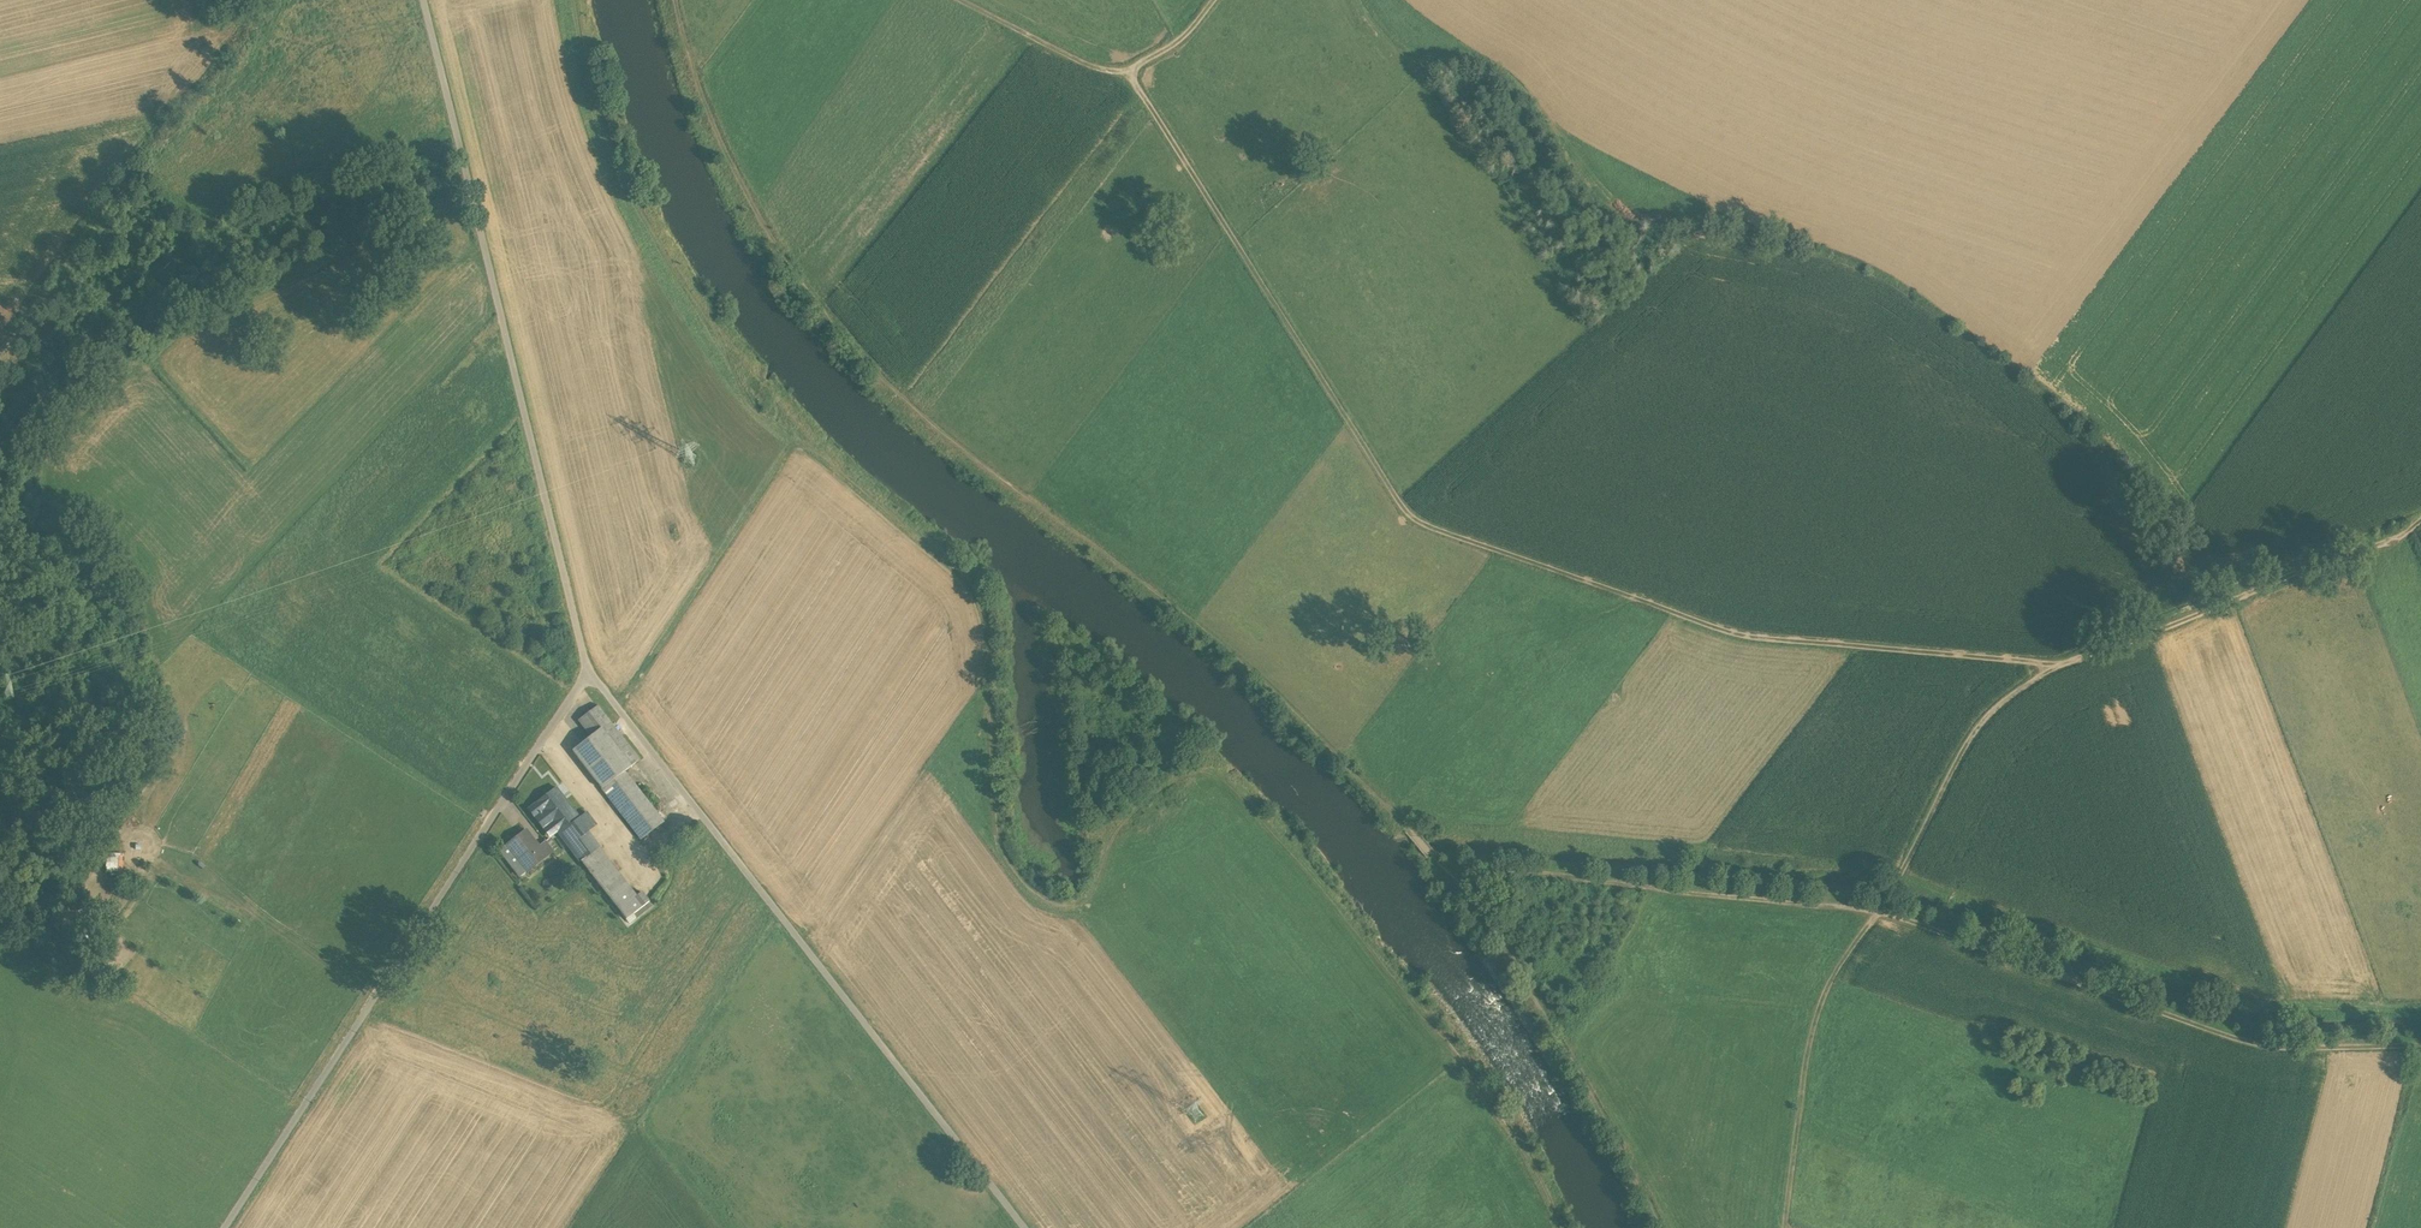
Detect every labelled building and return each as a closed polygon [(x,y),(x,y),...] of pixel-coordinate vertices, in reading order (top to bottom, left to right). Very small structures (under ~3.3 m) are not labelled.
[(639,760),(597,706),(578,721),(591,737),(572,751),(641,839),(663,822),(624,772),(630,767),(639,760)] [(579,819),(556,788),(536,804),(536,805),(537,804),(542,810),(535,816),(545,829),(552,823),(560,834),(559,834),(569,846),(581,836),(595,825),(586,813),(579,819)] [(526,830),(506,845),(506,846),(507,845),(527,871),(526,872),(527,873),(547,857),(539,847),(526,830)] [(581,836),(569,846),(580,862),(593,852),(581,836)] [(553,852),(545,842),(539,847),(547,857),(553,852)] [(593,852),(580,862),(605,893),(623,879),(599,847),(593,852)] [(109,872),(124,872),(124,854),(109,854),(109,872)] [(623,879),(605,893),(611,901),(630,887),(623,879)] [(630,887),(611,901),(618,910),(636,896),(630,887)] [(636,896),(618,910),(626,920),(649,902),(642,892),(636,896)]
